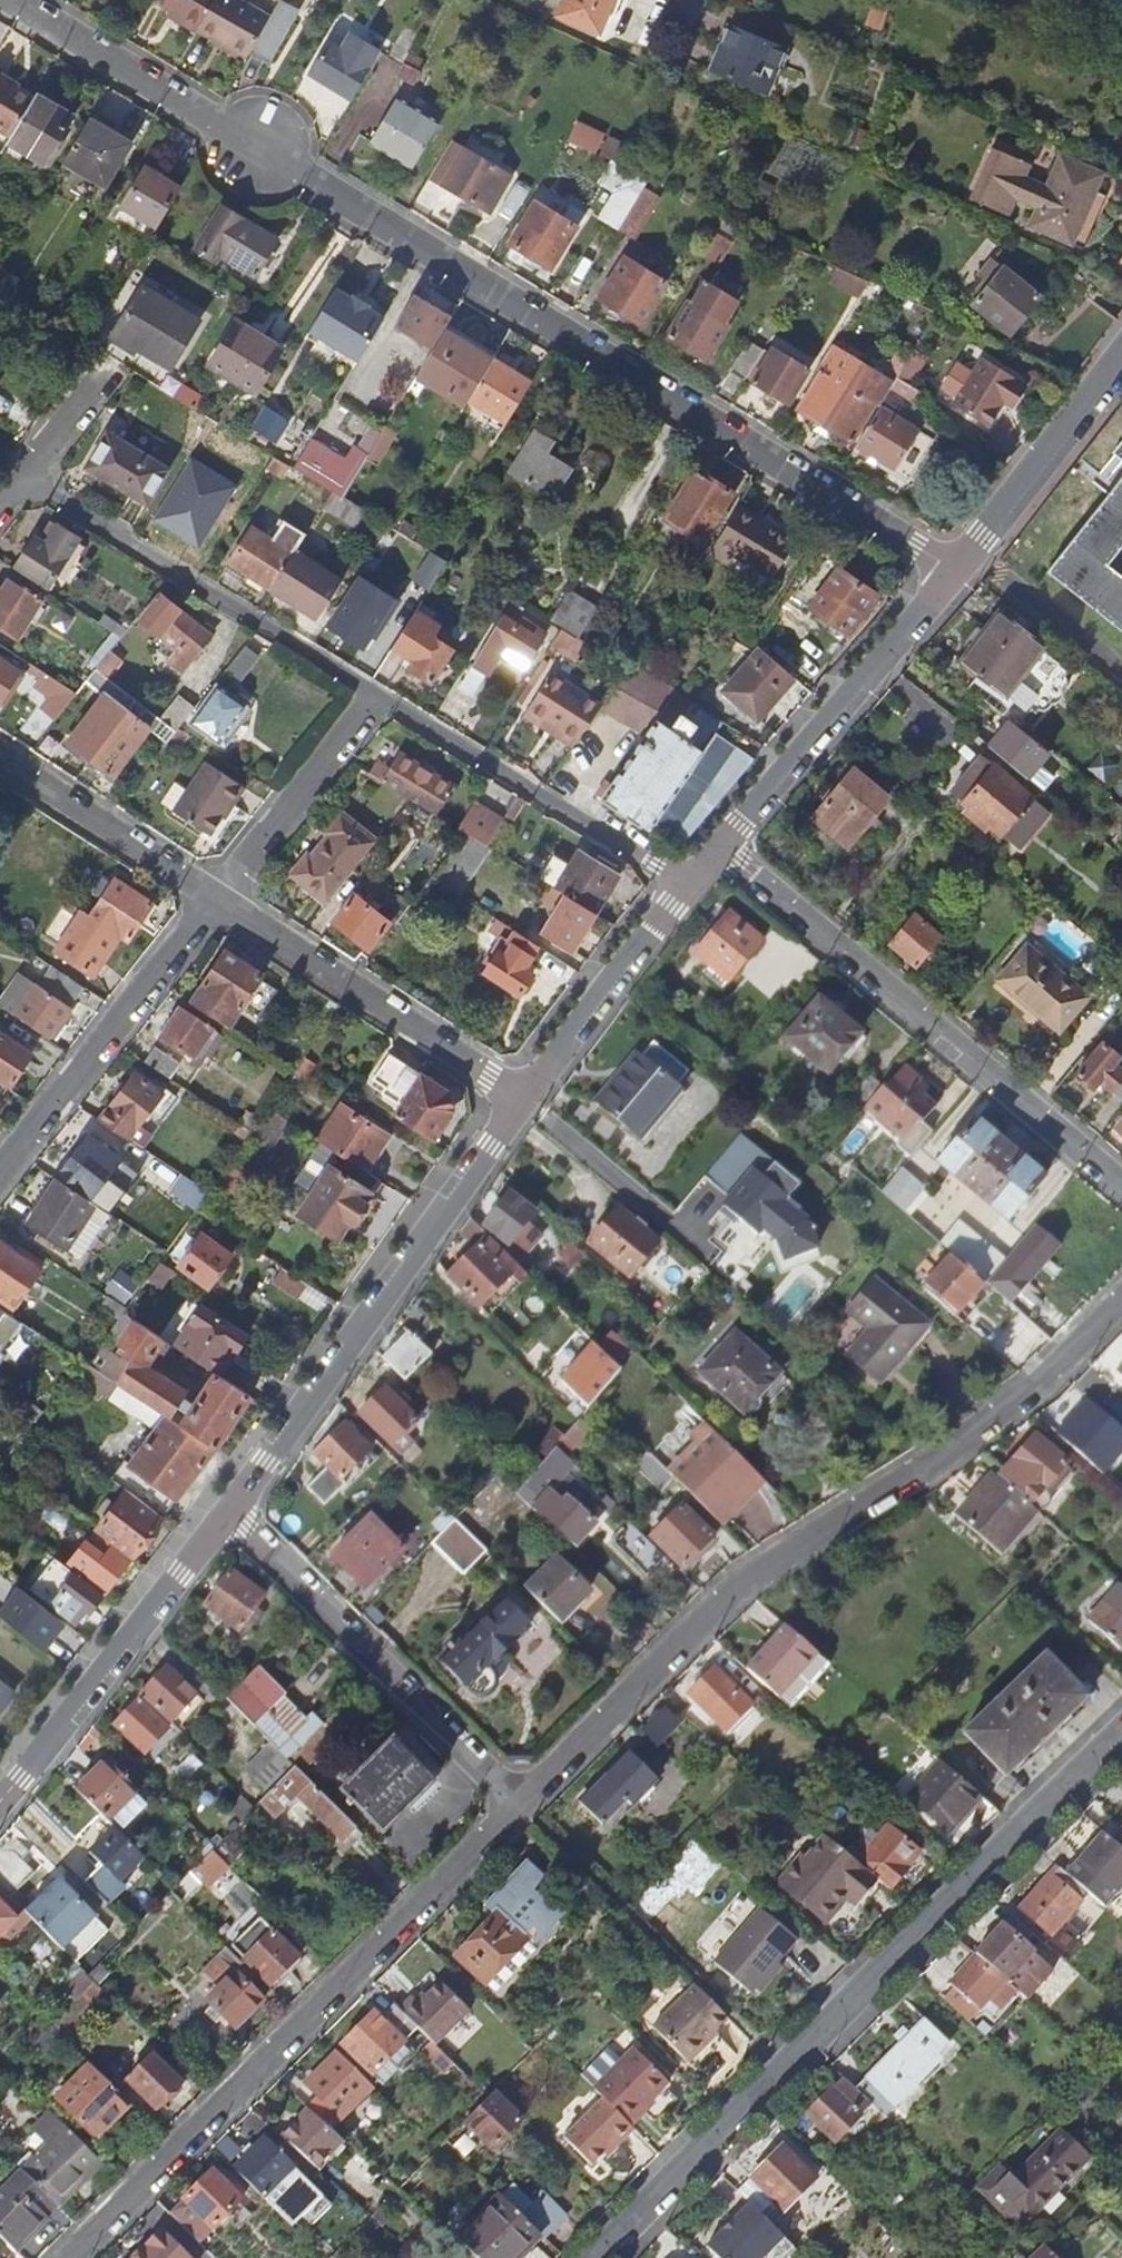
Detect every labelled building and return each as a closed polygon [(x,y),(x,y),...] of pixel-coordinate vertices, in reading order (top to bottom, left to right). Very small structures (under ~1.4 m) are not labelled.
[(172,22),(169,28),(190,39),(195,30),(212,0),(146,0),(143,5),(172,22)] [(242,0),(212,0),(195,30),(246,57),(249,52),(270,16),(242,0)] [(249,52),(264,61),(297,7),(284,0),(279,0),(270,16),(249,52)] [(612,0),(564,0),(562,4),(603,21),(612,0)] [(728,26),(722,40),(743,49),(746,41),(754,43),(756,38),(728,26)] [(722,40),(720,46),(776,71),(785,50),(756,38),(754,43),(746,41),(743,49),(722,40)] [(368,68),(327,42),(307,74),(349,100),(368,68)] [(767,93),(776,71),(720,46),(710,70),(767,93)] [(420,71),(414,83),(433,92),(439,80),(424,73),(428,64),(407,54),(403,63),(420,71)] [(403,63),(397,75),(414,83),(420,71),(403,63)] [(10,134),(31,98),(4,80),(6,76),(0,72),(0,128),(10,134)] [(31,98),(10,134),(5,142),(42,165),(73,116),(34,93),(31,98)] [(438,124),(395,99),(369,140),(411,167),(438,124)] [(577,119),(555,176),(571,183),(584,149),(597,154),(606,130),(577,119)] [(88,122),(64,161),(104,184),(126,145),(88,122)] [(609,134),(600,151),(621,162),(630,144),(609,134)] [(508,177),(449,142),(427,179),(439,187),(440,185),(476,208),(487,214),(508,177)] [(1057,158),(1041,193),(1083,212),(1100,175),(1057,158)] [(143,167),(119,207),(154,227),(178,187),(143,167)] [(640,191),(618,228),(632,237),(655,200),(640,191)] [(1069,244),(1083,212),(1041,193),(1025,226),(1069,244)] [(575,227),(534,202),(508,244),(550,269),(575,227)] [(220,209),(199,244),(252,276),(275,240),(236,217),(220,209)] [(714,234),(700,258),(710,264),(724,240),(714,234)] [(1121,258),(1121,237),(1113,254),(1121,258)] [(730,243),(724,240),(710,264),(715,267),(730,243)] [(664,283),(622,257),(597,299),(639,324),(664,283)] [(1035,299),(987,260),(975,276),(986,285),(969,306),(1006,336),(1035,299)] [(706,360),(727,326),(725,324),(739,301),(704,280),(690,303),(687,301),(666,336),(706,360)] [(139,289),(111,335),(168,370),(196,323),(139,289)] [(357,362),(383,319),(367,310),(369,307),(351,296),(349,299),(333,289),(307,332),(357,362)] [(412,297),(393,328),(429,349),(449,318),(412,297)] [(234,322),(205,367),(251,395),(275,355),(250,339),(253,334),(234,322)] [(441,334),(413,379),(461,409),(466,400),(489,363),(441,334)] [(726,371),(742,381),(762,347),(747,337),(726,371)] [(822,366),(834,347),(829,344),(817,363),(822,366)] [(819,372),(796,410),(821,425),(844,388),(859,361),(834,347),(822,366),(832,372),(829,378),(819,372)] [(808,370),(770,348),(749,382),(787,405),(808,370)] [(911,349),(895,376),(907,383),(924,357),(911,349)] [(977,357),(947,406),(984,426),(1000,402),(1005,405),(1017,384),(1013,382),(1014,380),(977,357)] [(489,363),(466,400),(505,425),(529,384),(491,361),(489,363)] [(844,388),(821,425),(848,442),(872,403),(886,378),(859,361),(844,388)] [(261,406),(247,429),(268,441),(281,420),(282,421),(310,375),(290,364),(276,387),(279,389),(267,409),(261,406)] [(892,381),(888,387),(904,397),(911,401),(918,390),(907,383),(895,376),(892,381)] [(886,378),(872,403),(877,406),(888,387),(892,381),(886,378)] [(170,397),(188,408),(195,396),(177,385),(170,397)] [(888,387),(877,406),(892,416),(904,397),(888,387)] [(877,407),(854,445),(908,478),(933,440),(892,416),(877,407)] [(374,441),(364,458),(374,464),(394,432),(384,426),(374,441)] [(533,432),(508,473),(551,499),(565,475),(562,473),(565,468),(542,454),(550,442),(533,432)] [(104,434),(84,468),(145,505),(165,470),(104,434)] [(365,436),(353,456),(362,461),(364,458),(374,441),(365,436)] [(1114,449),(1121,455),(1121,438),(1114,449)] [(307,441),(289,469),(329,494),(339,499),(362,461),(353,456),(346,466),(307,441)] [(270,458),(263,469),(278,477),(285,467),(270,458)] [(362,461),(339,499),(361,513),(387,471),(374,464),(364,458),(362,461)] [(694,471),(664,521),(701,545),(710,530),(722,510),(732,494),(694,471)] [(1047,574),(1121,631),(1121,571),(1109,560),(1121,544),(1121,478),(1047,574)] [(737,506),(707,556),(727,569),(734,558),(770,580),(793,543),(737,506)] [(722,510),(710,530),(716,534),(728,512),(722,510)] [(249,530),(226,565),(268,591),(299,542),(302,537),(282,525),(272,543),(249,530)] [(33,538),(14,571),(45,591),(78,540),(58,527),(46,546),(33,538)] [(299,542),(268,591),(316,621),(341,582),(310,563),(316,553),(299,542)] [(862,565),(851,581),(874,596),(884,581),(862,565)] [(834,570),(808,609),(849,637),(852,631),(874,596),(851,581),(834,570)] [(0,593),(0,633),(13,642),(45,591),(14,571),(0,593)] [(566,595),(548,623),(577,641),(586,626),(594,613),(566,595)] [(200,629),(158,597),(139,621),(158,636),(164,631),(180,643),(168,659),(182,671),(212,634),(203,625),(200,629)] [(379,618),(346,597),(329,626),(361,646),(379,618)] [(393,643),(414,658),(407,670),(429,685),(449,653),(421,634),(428,623),(412,613),(393,643)] [(1041,649),(996,615),(959,663),(1004,697),(1012,703),(1015,700),(1034,715),(1038,710),(1040,710),(1042,710),(1044,709),(1045,709),(1047,708),(1049,707),(1051,706),(1052,705),(1054,703),(1055,702),(1057,701),(1058,699),(1059,697),(1060,696),(1061,694),(1062,692),(1062,690),(1063,688),(1063,686),(1063,684),(1063,682),(1063,680),(1063,678),(1063,677),(1066,673),(1047,658),(1049,655),(1041,649)] [(97,624),(119,639),(125,631),(103,616),(97,624)] [(516,629),(498,618),(469,666),(484,674),(504,643),(509,646),(504,655),(521,666),(525,664),(542,635),(521,621),(516,629)] [(584,645),(607,659),(617,645),(586,626),(577,641),(584,645)] [(574,642),(559,633),(551,645),(575,659),(584,645),(577,641),(576,643),(574,642)] [(242,647),(223,670),(237,682),(255,659),(242,647)] [(759,650),(722,694),(757,723),(795,680),(759,650)] [(108,653),(94,670),(105,679),(119,662),(108,653)] [(16,675),(0,665),(0,700),(16,675)] [(102,696),(65,744),(87,761),(134,701),(105,679),(94,670),(85,682),(102,696)] [(723,724),(675,692),(670,684),(639,670),(631,682),(623,677),(601,709),(645,739),(611,788),(606,785),(598,796),(603,799),(603,801),(638,829),(653,827),(673,841),(674,839),(737,749),(737,748),(717,734),(723,724)] [(523,709),(574,743),(588,721),(598,705),(547,671),(523,709)] [(46,698),(58,684),(45,675),(36,689),(46,698)] [(37,709),(53,721),(75,694),(58,684),(46,698),(37,709)] [(214,687),(189,724),(217,744),(243,707),(214,687)] [(179,696),(159,721),(174,732),(177,729),(194,708),(179,696)] [(134,701),(87,761),(108,778),(148,729),(165,743),(174,732),(159,721),(155,717),(134,701)] [(1010,715),(988,742),(1044,788),(1066,761),(1010,715)] [(165,743),(150,763),(163,772),(189,737),(177,729),(174,732),(165,743)] [(754,761),(737,749),(674,839),(683,845),(693,833),(754,761)] [(379,781),(409,799),(434,815),(452,786),(396,753),(386,770),(379,781)] [(982,758),(952,793),(976,814),(973,819),(987,831),(991,827),(1020,850),(1049,814),(982,758)] [(241,788),(200,762),(169,812),(205,835),(225,805),(229,807),(241,788)] [(379,781),(386,770),(378,766),(372,777),(379,781)] [(888,798),(855,770),(815,817),(849,845),(855,837),(860,839),(865,839),(869,837),(881,821),(874,814),(888,798)] [(523,800),(515,796),(504,815),(512,820),(523,800)] [(472,802),(457,829),(465,833),(485,846),(501,819),(472,802)] [(328,836),(311,857),(307,854),(291,874),(328,903),(375,842),(339,814),(324,832),(328,836)] [(465,833),(431,876),(457,893),(490,849),(485,846),(465,833)] [(617,875),(575,851),(568,863),(552,853),(536,877),(539,879),(550,886),(553,887),(563,893),(594,912),(617,875)] [(1119,851),(1112,860),(1121,868),(1121,854),(1119,851)] [(522,883),(544,896),(550,886),(539,879),(536,877),(529,873),(522,883)] [(151,906),(113,882),(111,885),(100,878),(90,895),(100,902),(89,918),(80,912),(54,953),(94,979),(119,938),(127,943),(151,906)] [(563,893),(538,933),(569,953),(594,912),(563,893)] [(354,895),(333,922),(367,950),(389,923),(354,895)] [(47,931),(58,939),(76,913),(65,905),(47,931)] [(917,913),(913,917),(941,939),(943,936),(917,913)] [(729,916),(695,956),(728,983),(762,943),(729,916)] [(917,966),(941,939),(913,917),(891,942),(917,966)] [(480,962),(487,967),(483,974),(518,995),(530,977),(522,971),(537,946),(513,930),(506,943),(499,938),(491,953),(494,956),(491,961),(484,956),(480,962)] [(1085,1000),(1025,949),(995,984),(1055,1036),(1085,1000)] [(223,952),(190,1005),(232,1032),(234,1029),(237,1026),(231,1022),(260,975),(223,952)] [(35,986),(14,1015),(48,1037),(83,988),(69,979),(50,967),(37,987),(35,986)] [(819,1000),(786,1041),(826,1075),(860,1035),(819,1000)] [(179,1010),(161,1037),(193,1058),(189,1064),(197,1069),(204,1058),(208,1061),(223,1039),(217,1035),(179,1010)] [(9,1086),(31,1054),(0,1034),(0,1081),(9,1086)] [(1121,1101),(1121,1071),(1113,1063),(1119,1056),(1103,1042),(1076,1072),(1092,1085),(1098,1080),(1121,1101)] [(692,1075),(659,1044),(646,1058),(642,1054),(625,1071),(629,1075),(604,1102),(638,1135),(654,1119),(657,1122),(685,1093),(680,1089),(692,1075)] [(142,1062),(169,1080),(178,1065),(152,1048),(142,1062)] [(374,1079),(385,1088),(381,1094),(399,1107),(393,1117),(432,1142),(448,1117),(443,1091),(389,1056),(374,1079)] [(881,1087),(864,1107),(901,1139),(895,1145),(910,1158),(934,1130),(924,1122),(936,1108),(924,1097),(926,1095),(917,1087),(921,1083),(904,1069),(885,1090),(882,1086),(881,1087)] [(134,1074),(98,1122),(127,1141),(161,1095),(134,1074)] [(868,1077),(849,1098),(862,1110),(864,1107),(881,1087),(868,1077)] [(318,1144),(335,1154),(361,1172),(383,1137),(340,1108),(318,1143),(318,1144)] [(267,1110),(250,1134),(247,1138),(265,1150),(286,1122),(267,1110)] [(976,1121),(939,1164),(1008,1221),(1043,1178),(976,1121)] [(69,1166),(58,1182),(95,1207),(111,1218),(142,1179),(87,1136),(65,1163),(69,1166)] [(318,1144),(294,1183),(311,1193),(335,1154),(318,1144)] [(311,1193),(296,1216),(337,1241),(348,1223),(353,1226),(366,1206),(362,1204),(368,1196),(371,1198),(380,1184),(361,1172),(335,1154),(311,1193)] [(900,1170),(880,1192),(904,1213),(924,1190),(900,1170)] [(195,1213),(208,1195),(180,1176),(168,1195),(195,1213)] [(58,1182),(57,1181),(26,1226),(79,1261),(99,1231),(85,1222),(95,1207),(58,1182)] [(487,1215),(492,1220),(486,1228),(508,1246),(534,1213),(511,1194),(505,1202),(498,1196),(501,1191),(501,1186),(495,1181),(486,1194),(470,1217),(479,1226),(487,1215)] [(761,1182),(712,1243),(736,1262),(785,1202),(761,1182)] [(616,1212),(589,1247),(631,1279),(658,1243),(616,1212)] [(467,1258),(449,1276),(479,1306),(511,1273),(483,1245),(490,1238),(479,1226),(470,1217),(461,1229),(453,1242),(467,1258)] [(938,1243),(953,1256),(984,1283),(986,1285),(1004,1264),(1005,1262),(958,1220),(938,1243)] [(1005,1262),(1004,1264),(1005,1265),(993,1278),(1012,1292),(1023,1279),(1028,1284),(1061,1246),(1040,1229),(1026,1245),(1022,1242),(1005,1262)] [(200,1236),(177,1269),(209,1290),(231,1258),(200,1236)] [(555,1256),(572,1273),(587,1259),(571,1242),(555,1256)] [(14,1305),(43,1266),(16,1248),(13,1252),(0,1243),(0,1295),(14,1305)] [(953,1256),(923,1291),(955,1318),(984,1283),(953,1256)] [(172,1273),(159,1264),(149,1279),(161,1288),(172,1273)] [(271,1283),(297,1300),(306,1286),(280,1269),(271,1283)] [(928,1326),(872,1279),(850,1307),(871,1325),(846,1357),(879,1386),(928,1326)] [(10,1311),(14,1305),(0,1295),(0,1304),(10,1311)] [(398,1319),(376,1351),(405,1379),(431,1354),(418,1343),(435,1325),(412,1300),(398,1319)] [(203,1309),(176,1350),(208,1371),(216,1376),(232,1352),(238,1357),(250,1340),(203,1309)] [(117,1386),(214,1449),(235,1418),(250,1428),(265,1408),(216,1376),(208,1371),(205,1377),(211,1380),(192,1407),(180,1399),(180,1391),(150,1373),(169,1346),(123,1316),(107,1338),(127,1351),(125,1355),(133,1361),(117,1386)] [(559,1375),(593,1339),(581,1329),(548,1364),(559,1375)] [(737,1335),(701,1376),(745,1414),(759,1399),(770,1410),(779,1400),(772,1394),(786,1379),(737,1335)] [(562,1380),(590,1408),(622,1370),(595,1343),(562,1380)] [(1104,1474),(1121,1455),(1121,1424),(1111,1413),(1121,1402),(1121,1391),(1094,1364),(1075,1383),(1089,1395),(1057,1429),(1104,1474)] [(131,1451),(109,1480),(164,1516),(214,1449),(117,1386),(108,1399),(155,1430),(136,1454),(131,1451)] [(359,1413),(391,1444),(403,1433),(423,1413),(410,1400),(404,1405),(386,1387),(359,1413)] [(670,1463),(697,1429),(685,1419),(657,1453),(670,1463)] [(372,1448),(346,1422),(316,1452),(329,1465),(309,1486),(326,1503),(347,1482),(342,1477),(372,1448)] [(701,1448),(673,1477),(676,1479),(716,1520),(759,1477),(709,1427),(695,1441),(701,1448)] [(556,1430),(540,1448),(548,1456),(556,1447),(564,1438),(556,1430)] [(564,1438),(556,1447),(566,1457),(581,1439),(571,1430),(564,1438)] [(391,1444),(396,1450),(409,1438),(403,1433),(391,1444)] [(995,1474),(1031,1506),(1036,1507),(1041,1505),(1044,1502),(1046,1498),(1045,1493),(1042,1489),(1039,1487),(1065,1461),(1033,1435),(995,1474)] [(595,1505),(564,1474),(574,1464),(566,1457),(556,1447),(548,1456),(517,1492),(544,1520),(567,1543),(590,1521),(585,1515),(595,1505)] [(635,1468),(662,1494),(676,1479),(673,1477),(649,1453),(635,1468)] [(991,1470),(954,1514),(996,1551),(1033,1508),(1031,1506),(995,1474),(991,1470)] [(485,1471),(470,1485),(479,1495),(493,1480),(485,1471)] [(494,1479),(513,1498),(516,1493),(517,1492),(499,1474),(494,1479)] [(479,1495),(459,1515),(477,1533),(513,1498),(494,1479),(493,1480),(479,1495)] [(161,1520),(124,1493),(114,1505),(105,1497),(96,1509),(105,1517),(94,1530),(131,1557),(161,1520)] [(683,1507),(651,1539),(683,1569),(714,1537),(683,1507)] [(431,1543),(464,1574),(489,1551),(456,1518),(431,1543)] [(401,1551),(368,1519),(333,1556),(345,1568),(349,1566),(368,1585),(401,1551)] [(614,1543),(648,1576),(667,1557),(634,1525),(614,1543)] [(94,1531),(86,1541),(104,1555),(111,1547),(112,1545),(94,1531)] [(68,1565),(104,1593),(128,1560),(111,1547),(104,1555),(86,1541),(68,1565)] [(54,1558),(29,1589),(73,1624),(84,1610),(89,1613),(101,1597),(71,1575),(73,1573),(54,1558)] [(560,1561),(530,1589),(560,1620),(590,1591),(560,1561)] [(220,1586),(205,1606),(216,1614),(212,1619),(218,1623),(222,1619),(238,1631),(263,1597),(230,1573),(220,1586)] [(1087,1619),(1121,1649),(1121,1648),(1121,1587),(1118,1583),(1087,1619)] [(529,1607),(512,1590),(468,1633),(463,1627),(444,1645),(449,1651),(440,1660),(473,1693),(477,1696),(482,1696),(487,1694),(491,1691),(494,1687),(496,1681),(496,1676),(494,1671),(491,1668),(488,1666),(530,1625),(519,1616),(529,1607)] [(48,1657),(60,1643),(7,1598),(0,1607),(0,1618),(48,1657)] [(787,1625),(746,1670),(779,1700),(819,1654),(787,1625)] [(1045,1655),(963,1732),(1005,1775),(1088,1698),(1045,1655)] [(141,1694),(169,1722),(195,1696),(166,1667),(141,1694)] [(225,1699),(271,1744),(278,1751),(303,1725),(279,1700),(282,1696),(255,1669),(225,1699)] [(750,1705),(714,1670),(689,1694),(688,1695),(713,1719),(730,1736),(739,1727),(734,1722),(750,1705)] [(12,1695),(0,1685),(0,1710),(12,1695)] [(167,1732),(137,1702),(114,1727),(143,1757),(167,1732)] [(345,1703),(287,1760),(295,1768),(299,1764),(304,1770),(350,1725),(350,1708),(345,1703)] [(664,1709),(644,1729),(654,1754),(660,1747),(682,1724),(664,1709)] [(682,1724),(660,1747),(671,1758),(698,1730),(685,1720),(682,1724)] [(393,1741),(341,1794),(382,1835),(434,1782),(393,1741)] [(271,1744),(243,1772),(267,1796),(294,1768),(287,1760),(278,1751),(271,1744)] [(191,1752),(176,1767),(188,1779),(203,1765),(191,1752)] [(628,1754),(580,1804),(602,1826),(625,1801),(631,1806),(656,1781),(628,1754)] [(75,1791),(106,1822),(136,1793),(103,1761),(75,1791)] [(941,1761),(908,1797),(947,1832),(980,1795),(941,1761)] [(294,1768),(267,1796),(255,1808),(253,1810),(267,1824),(289,1802),(287,1801),(294,1794),(349,1849),(363,1835),(295,1768),(294,1768)] [(1115,1824),(1121,1829),(1113,1839),(1121,1847),(1121,1816),(1115,1824)] [(88,1852),(101,1865),(83,1882),(107,1905),(125,1887),(119,1881),(143,1858),(113,1828),(88,1852)] [(865,1852),(856,1863),(876,1880),(889,1890),(900,1876),(911,1885),(928,1866),(917,1857),(919,1855),(886,1828),(877,1838),(869,1831),(857,1845),(865,1852)] [(1121,1882),(1121,1847),(1113,1839),(1102,1830),(1077,1859),(1115,1890),(1121,1882)] [(215,1848),(195,1868),(206,1879),(210,1883),(242,1852),(226,1836),(215,1848)] [(801,1857),(778,1887),(822,1922),(846,1895),(856,1904),(876,1880),(856,1863),(827,1838),(808,1863),(801,1857)] [(494,1917),(456,1958),(486,1986),(525,1943),(523,1942),(526,1939),(533,1945),(562,1914),(528,1891),(541,1869),(528,1857),(526,1859),(483,1907),(494,1917)] [(195,1868),(174,1889),(170,1893),(181,1903),(206,1879),(195,1868)] [(1049,1873),(1018,1907),(1051,1934),(1080,1901),(1079,1899),(1086,1891),(1059,1868),(1053,1876),(1049,1873)] [(26,1913),(62,1949),(93,1919),(58,1882),(26,1913)] [(23,1910),(0,1888),(0,1933),(23,1910)] [(759,1909),(713,1966),(751,1998),(797,1941),(759,1909)] [(1053,1972),(1022,1945),(1033,1933),(1012,1915),(977,1954),(1007,1981),(1016,1990),(1027,2000),(1053,1972)] [(260,1933),(266,1938),(271,1933),(266,1927),(260,1933)] [(253,1950),(244,1960),(270,1985),(299,1956),(273,1930),(271,1933),(266,1938),(260,1933),(247,1944),(253,1950)] [(525,1943),(486,1986),(496,1996),(535,1953),(525,1943)] [(206,2001),(235,2029),(262,2002),(234,1974),(243,1965),(227,1949),(206,1971),(220,1986),(206,2001)] [(948,1985),(952,1989),(944,1997),(969,2021),(991,1999),(999,2007),(1016,1990),(1007,1981),(977,1954),(948,1985)] [(399,2010),(419,2030),(432,2042),(436,2046),(470,2011),(441,1982),(419,2004),(412,1997),(399,2010)] [(728,2018),(695,1985),(653,2028),(688,2063),(708,2042),(706,2040),(728,2018)] [(374,2013),(342,2047),(372,2077),(419,2030),(399,2010),(396,2006),(382,2021),(374,2013)] [(42,2019),(27,2034),(34,2042),(50,2026),(42,2019)] [(925,2019),(854,2088),(879,2113),(880,2112),(890,2102),(914,2078),(949,2043),(925,2019)] [(422,2053),(445,2074),(454,2064),(436,2046),(432,2042),(422,2053)] [(595,2087),(605,2096),(633,2124),(647,2110),(656,2120),(679,2097),(666,2084),(670,2080),(635,2046),(595,2087)] [(152,2054),(126,2081),(154,2109),(181,2083),(152,2054)] [(371,2088),(337,2054),(306,2086),(318,2098),(308,2108),(310,2110),(331,2129),(371,2088)] [(56,2098),(101,2143),(134,2110),(88,2064),(56,2098)] [(843,2076),(806,2113),(834,2142),(842,2132),(851,2141),(862,2137),(869,2127),(879,2113),(854,2088),(843,2076)] [(914,2078),(890,2102),(903,2115),(927,2091),(914,2078)] [(464,2123),(492,2152),(524,2120),(495,2092),(497,2090),(495,2088),(490,2083),(481,2091),(489,2099),(480,2107),(464,2123)] [(633,2124),(605,2096),(566,2136),(595,2164),(616,2142),(619,2145),(637,2127),(633,2124)] [(284,2138),(317,2168),(343,2139),(331,2129),(310,2110),(284,2138)] [(92,2154),(50,2111),(34,2129),(49,2145),(40,2154),(24,2139),(8,2155),(23,2171),(25,2172),(56,2204),(58,2206),(89,2176),(80,2166),(92,2154)] [(879,2113),(869,2127),(874,2129),(883,2117),(879,2113)] [(1091,2154),(1058,2127),(1013,2177),(1009,2174),(992,2194),(1013,2213),(1031,2211),(1052,2186),(1058,2192),(1091,2154)] [(446,2142),(475,2170),(481,2163),(453,2135),(446,2142)] [(247,2159),(235,2172),(294,2228),(304,2217),(323,2197),(264,2141),(254,2152),(247,2159)] [(242,2155),(247,2159),(254,2152),(249,2147),(242,2155)] [(782,2147),(738,2192),(750,2203),(758,2211),(772,2197),(785,2211),(816,2180),(782,2147)] [(426,2162),(398,2190),(411,2201),(438,2175),(426,2162)] [(212,2171),(170,2215),(199,2244),(242,2200),(239,2197),(243,2193),(222,2173),(219,2177),(212,2171)] [(0,2192),(0,2236),(15,2251),(46,2219),(44,2217),(56,2204),(25,2172),(13,2185),(10,2181),(0,2192)] [(520,2214),(531,2204),(512,2185),(501,2196),(520,2214)] [(541,2235),(544,2237),(544,2238),(567,2215),(543,2191),(532,2202),(531,2204),(520,2214),(541,2235)] [(501,2196),(457,2239),(476,2257),(519,2257),(541,2235),(520,2214),(501,2196)] [(323,2197),(304,2217),(313,2227),(333,2207),(323,2197)] [(1121,2237),(1121,2201),(1119,2198),(1100,2216),(1050,2249),(1044,2242),(1028,2257),(1042,2257),(1045,2256),(1105,2220),(1121,2237)] [(750,2203),(706,2247),(717,2257),(763,2257),(784,2237),(758,2211),(750,2203)] [(1042,2257),(1121,2257),(1121,2237),(1105,2220),(1045,2256),(1042,2257)] [(135,2257),(188,2257),(162,2232),(135,2257)]
